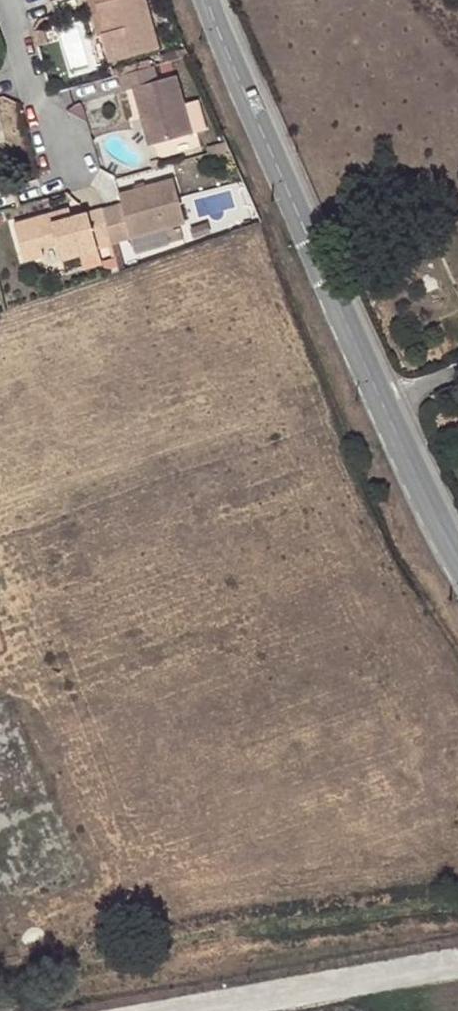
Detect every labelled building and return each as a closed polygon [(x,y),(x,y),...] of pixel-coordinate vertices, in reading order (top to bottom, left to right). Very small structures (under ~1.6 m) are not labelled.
[(88,10),(96,8),(104,34),(101,35),(109,65),(159,52),(145,0),(86,0),(88,10)] [(45,30),(35,32),(38,47),(49,44),(45,30)] [(160,58),(163,66),(189,59),(186,51),(160,58)] [(111,70),(113,79),(119,77),(151,69),(149,62),(111,70)] [(119,77),(122,86),(155,74),(153,68),(151,69),(119,77)] [(155,74),(122,86),(123,92),(134,90),(142,120),(149,119),(156,144),(194,135),(177,76),(157,82),(155,74)] [(201,97),(190,100),(199,130),(210,127),(201,97)] [(149,119),(142,120),(149,146),(156,144),(149,119)] [(227,148),(213,152),(216,160),(230,155),(230,154),(227,148)] [(122,202),(103,208),(112,239),(185,216),(173,176),(119,193),(122,202)] [(101,253),(115,249),(112,239),(103,208),(71,218),(53,224),(49,215),(15,226),(24,262),(46,257),(45,250),(60,246),(64,264),(83,258),(88,273),(106,268),(101,253)] [(53,224),(71,218),(68,209),(49,215),(53,224)] [(83,258),(64,264),(69,278),(88,273),(83,258)]
